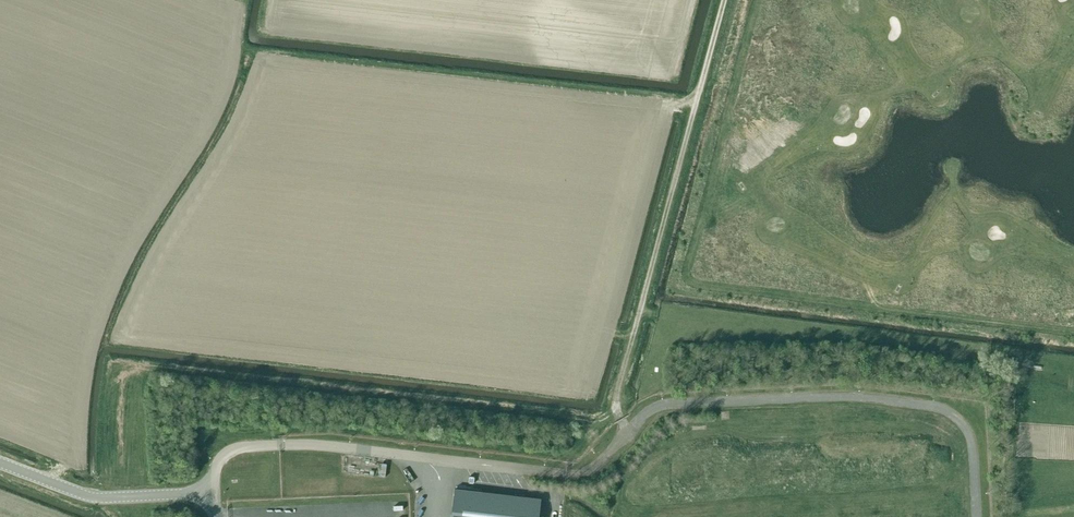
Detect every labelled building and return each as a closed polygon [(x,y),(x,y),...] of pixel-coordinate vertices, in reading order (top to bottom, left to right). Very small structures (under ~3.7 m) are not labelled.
[(451,516),(539,516),(541,499),(454,489),(451,516)] [(260,505),(260,516),(274,516),(273,505),(260,505)]
